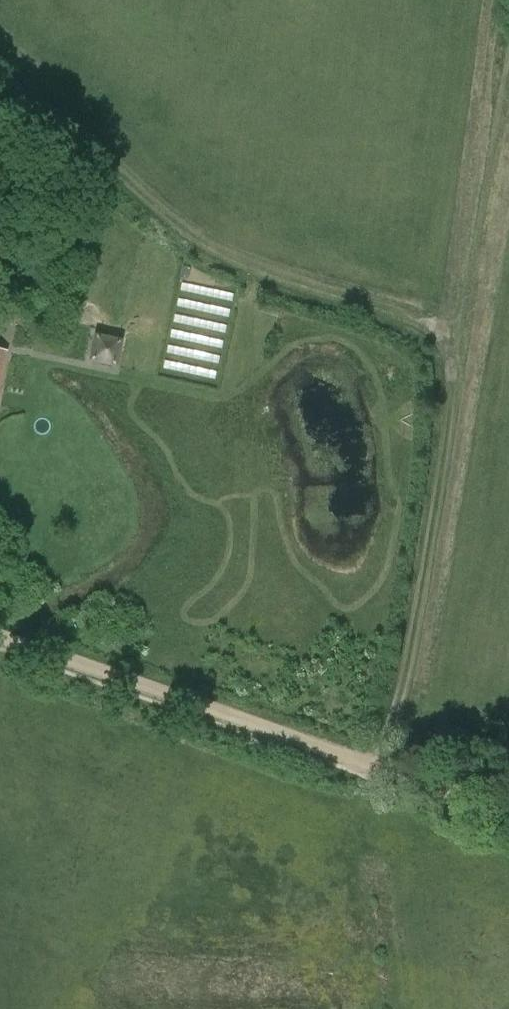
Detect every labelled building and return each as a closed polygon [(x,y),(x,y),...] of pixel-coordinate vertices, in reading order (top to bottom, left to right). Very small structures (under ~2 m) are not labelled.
[(224,377),(237,291),(181,282),(168,368),(224,377)] [(97,338),(94,357),(113,361),(117,341),(97,338)]
